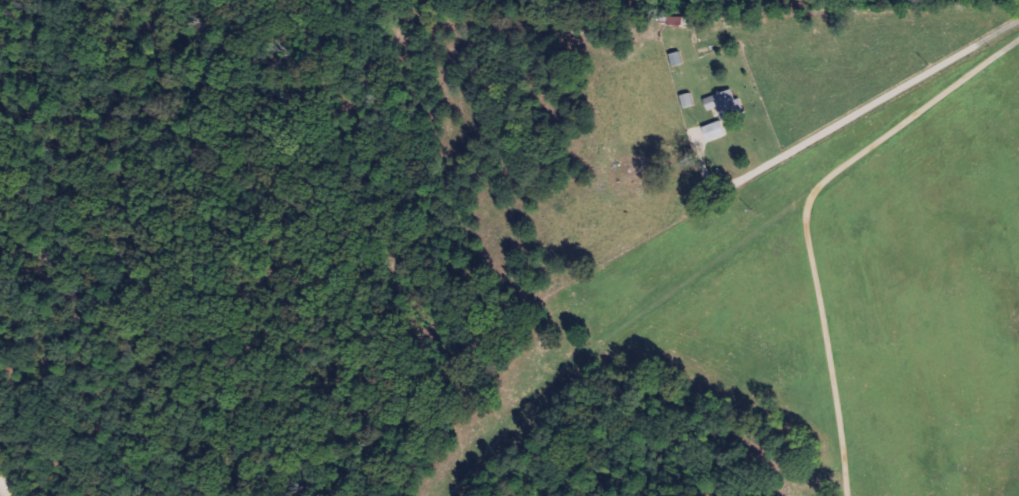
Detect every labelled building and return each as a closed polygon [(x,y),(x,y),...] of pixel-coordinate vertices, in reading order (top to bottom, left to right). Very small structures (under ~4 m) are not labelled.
[(706,99),(710,112),(720,108),(724,121),(744,114),(735,89),(706,99)] [(685,108),(695,106),(693,94),(683,96),(685,108)] [(728,135),(722,121),(705,128),(710,142),(728,135)]
